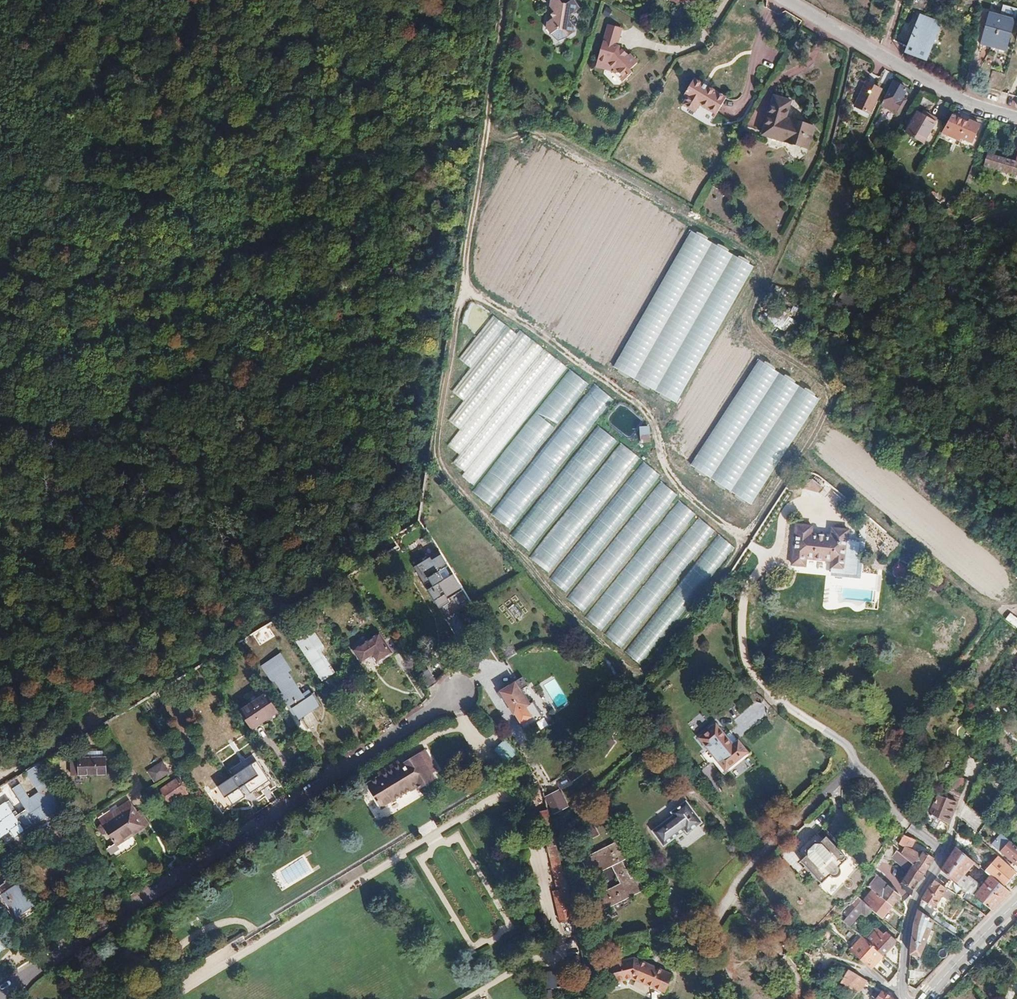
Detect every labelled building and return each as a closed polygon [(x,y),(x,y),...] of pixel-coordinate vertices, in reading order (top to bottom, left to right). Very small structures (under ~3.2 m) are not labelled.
[(549,1),(548,8),(552,14),(549,16),(552,19),(546,23),(545,30),(548,36),(556,32),(560,33),(564,40),(570,37),(571,29),(569,20),(570,14),(579,6),(573,0),(568,0),(564,4),(561,3),(558,0),(551,0),(549,1)] [(1005,11),(1016,16),(1016,8),(1008,4),(1005,11)] [(1005,11),(994,6),(982,35),(1008,46),(1016,24),(1016,16),(1005,11)] [(621,27),(606,24),(597,60),(608,63),(614,69),(612,71),(623,81),(632,71),(630,69),(637,61),(629,53),(627,54),(626,53),(624,55),(620,51),(621,49),(617,45),(617,44),(616,44),(621,27)] [(912,26),(909,39),(905,38),(903,51),(924,55),(928,29),(912,26)] [(608,63),(597,60),(595,66),(612,71),(614,69),(608,63)] [(996,91),(1004,73),(992,67),(984,86),(996,91)] [(696,80),(692,78),(682,94),(686,96),(696,80)] [(697,103),(706,108),(709,104),(718,109),(725,97),(696,80),(686,96),(681,103),(693,110),(697,103)] [(880,104),(897,113),(902,103),(898,101),(900,97),(904,88),(891,81),(880,104)] [(763,119),(767,122),(788,86),(783,83),(763,119)] [(854,106),(868,113),(880,89),(865,83),(854,106)] [(800,93),(788,86),(767,122),(806,144),(817,124),(791,109),(800,93)] [(716,112),(718,109),(709,104),(706,108),(715,114),(716,112)] [(922,114),(918,112),(908,132),(925,141),(937,117),(924,110),(922,114)] [(967,122),(950,114),(942,129),(940,131),(958,140),(960,137),(970,142),(978,125),(969,120),(967,122)] [(1011,173),(1014,161),(986,153),(982,165),(1011,173)] [(716,243),(693,229),(615,367),(639,379),(716,243)] [(737,255),(716,243),(639,379),(658,391),(737,255)] [(758,267),(737,255),(658,391),(679,403),(758,267)] [(790,329),(793,318),(772,311),(768,322),(790,329)] [(471,370),(505,324),(492,314),(458,360),(471,370)] [(464,400),(516,332),(505,324),(471,370),(453,391),(464,400)] [(460,429),(526,340),(516,332),(464,400),(449,421),(460,429)] [(460,454),(539,349),(526,340),(460,429),(447,445),(460,454)] [(466,471),(552,359),(539,349),(460,454),(454,462),(466,471)] [(475,487),(566,369),(552,359),(466,471),(462,477),(475,487)] [(781,374),(759,361),(690,465),(715,479),(781,374)] [(497,509),(591,388),(566,369),(475,487),(473,490),(497,509)] [(801,389),(781,374),(715,479),(734,492),(801,389)] [(512,532),(594,427),(615,400),(594,384),(591,388),(497,509),(491,516),(512,532)] [(821,401),(801,389),(734,492),(754,505),(821,401)] [(531,556),(617,445),(594,427),(512,532),(507,537),(531,556)] [(639,441),(648,441),(648,428),(639,429),(639,441)] [(550,574),(641,463),(617,445),(531,556),(550,574)] [(567,595),(656,486),(661,480),(641,463),(550,574),(546,578),(567,595)] [(819,494),(823,491),(813,483),(801,481),(801,486),(819,494)] [(583,616),(676,503),(656,486),(567,595),(563,599),(583,616)] [(603,634),(697,520),(676,503),(583,616),(603,634)] [(622,651),(717,536),(697,520),(603,634),(622,651)] [(829,533),(812,531),(812,525),(796,524),(793,564),(805,565),(806,557),(831,559),(830,566),(844,568),(847,527),(830,526),(829,533)] [(637,665),(732,549),(717,536),(622,651),(637,665)] [(435,557),(415,567),(447,619),(474,603),(466,593),(470,590),(458,574),(456,575),(452,569),(454,567),(446,555),(436,560),(435,557)] [(1001,621),(1016,630),(1016,620),(1006,613),(1001,621)] [(260,646),(275,636),(268,624),(252,634),(260,646)] [(291,626),(274,637),(301,678),(313,669),(299,646),(302,644),(291,626)] [(361,638),(357,632),(332,647),(339,659),(350,653),(354,659),(369,650),(370,652),(377,648),(368,634),(361,638)] [(254,679),(262,691),(260,693),(270,709),(273,706),(279,716),(299,702),(292,692),(292,693),(290,690),(283,695),(267,671),(270,669),(264,661),(261,663),(256,655),(241,665),(251,680),(254,679)] [(406,668),(398,674),(406,687),(413,682),(413,681),(414,681),(406,668)] [(501,671),(477,683),(489,707),(507,698),(499,681),(505,678),(501,671)] [(245,694),(220,710),(232,727),(240,722),(239,720),(256,709),(245,694)] [(737,741),(732,745),(715,723),(700,734),(726,768),(746,753),(737,741)] [(496,750),(509,762),(519,752),(506,739),(496,750)] [(371,763),(373,766),(348,780),(362,805),(398,784),(400,786),(416,777),(412,770),(407,761),(413,758),(406,746),(385,759),(383,756),(371,763)] [(85,758),(59,759),(59,774),(85,774),(85,758)] [(413,758),(407,761),(412,770),(418,766),(413,758)] [(236,760),(214,774),(222,786),(225,784),(230,792),(249,779),(236,760)] [(11,826),(39,808),(35,801),(41,797),(18,763),(5,771),(19,793),(8,800),(0,788),(0,809),(11,826)] [(562,784),(570,779),(567,773),(559,779),(562,784)] [(964,781),(948,774),(943,787),(958,793),(961,787),(964,781)] [(156,777),(139,789),(148,802),(157,796),(155,794),(163,788),(156,777)] [(181,779),(161,790),(171,805),(190,794),(181,779)] [(943,787),(939,794),(955,801),(958,793),(943,787)] [(558,790),(547,796),(555,812),(566,805),(558,790)] [(939,794),(930,817),(946,822),(955,801),(939,794)] [(673,811),(675,814),(654,829),(665,844),(686,829),(688,832),(702,822),(687,801),(673,811)] [(972,832),(982,820),(963,804),(959,815),(957,819),(972,832)] [(530,805),(521,807),(540,884),(536,885),(543,916),(556,912),(530,805)] [(90,810),(79,817),(97,844),(124,826),(112,806),(95,817),(90,810)] [(11,826),(0,809),(0,814),(2,818),(0,819),(0,833),(11,826)] [(946,829),(946,822),(930,817),(926,826),(944,834),(946,829)] [(998,833),(982,820),(972,832),(987,846),(998,833)] [(841,861),(839,859),(848,849),(823,828),(817,835),(815,834),(814,835),(812,834),(802,845),(805,847),(803,848),(805,850),(799,857),(824,877),(832,867),(834,869),(836,869),(838,868),(840,867),(841,865),(841,863),(841,861)] [(892,853),(910,864),(923,872),(933,857),(928,854),(923,851),(921,855),(911,849),(913,846),(910,845),(913,840),(905,836),(903,836),(892,853)] [(1007,840),(995,854),(998,857),(1014,872),(1016,874),(1016,848),(1007,840)] [(623,860),(626,858),(619,842),(585,857),(592,874),(613,864),(622,885),(598,895),(604,908),(644,890),(638,877),(631,880),(623,860)] [(557,891),(554,891),(561,923),(577,919),(561,844),(548,847),(557,891)] [(980,884),(964,871),(972,862),(954,847),(941,869),(990,909),(1009,892),(1001,885),(988,875),(980,884)] [(888,860),(906,870),(910,864),(892,853),(885,849),(873,868),(880,872),(888,860)] [(982,869),(988,875),(1001,885),(1014,872),(998,857),(986,868),(984,867),(982,869)] [(915,885),(923,872),(910,864),(906,870),(898,884),(904,888),(903,889),(911,894),(913,890),(915,885)] [(898,896),(874,877),(866,887),(871,891),(891,905),(898,896)] [(922,899),(937,909),(950,890),(934,879),(922,899)] [(0,882),(0,913),(16,903),(1,881),(0,882)] [(868,910),(880,919),(891,905),(871,891),(861,904),(868,910)] [(839,913),(845,918),(851,923),(858,914),(862,917),(868,910),(861,904),(852,898),(839,913)] [(74,902),(68,906),(77,918),(83,914),(74,902)] [(68,906),(62,910),(70,922),(77,918),(68,906)] [(923,912),(931,918),(935,912),(926,906),(923,912)] [(931,918),(923,912),(919,909),(910,953),(919,955),(937,921),(931,918)] [(840,923),(847,928),(851,923),(845,918),(840,923)] [(888,948),(895,939),(884,931),(882,934),(875,929),(864,942),(881,956),(892,965),(899,957),(888,948)] [(864,942),(858,938),(848,950),(870,968),(881,956),(864,942)] [(12,960),(3,947),(0,948),(0,968),(12,960)] [(633,967),(605,979),(613,996),(634,986),(670,996),(674,977),(633,967)] [(838,982),(856,993),(864,981),(846,970),(838,982)] [(535,976),(522,977),(522,984),(536,983),(535,976)] [(880,991),(875,998),(893,998),(880,991)]
